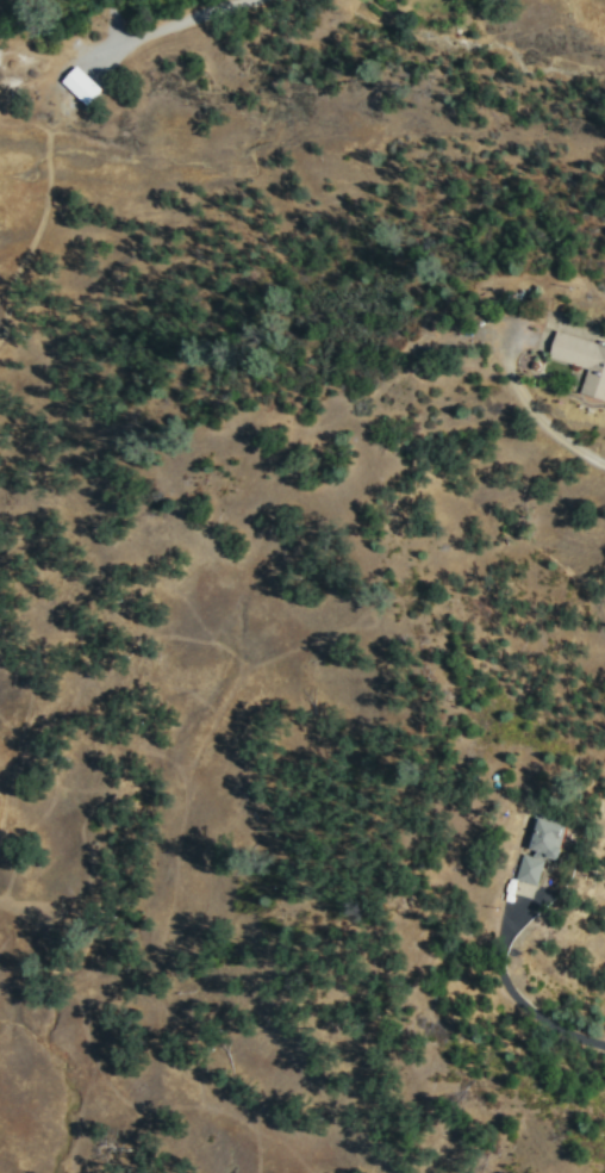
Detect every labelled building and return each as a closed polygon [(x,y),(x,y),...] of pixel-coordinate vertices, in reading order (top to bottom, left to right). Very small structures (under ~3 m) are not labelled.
[(88,105),(104,88),(78,64),(62,81),(88,105)] [(604,391),(604,336),(568,326),(561,352),(600,362),(592,388),(604,391)] [(545,883),(552,853),(568,857),(571,844),(566,843),(572,820),(538,811),(521,877),(545,883)]
